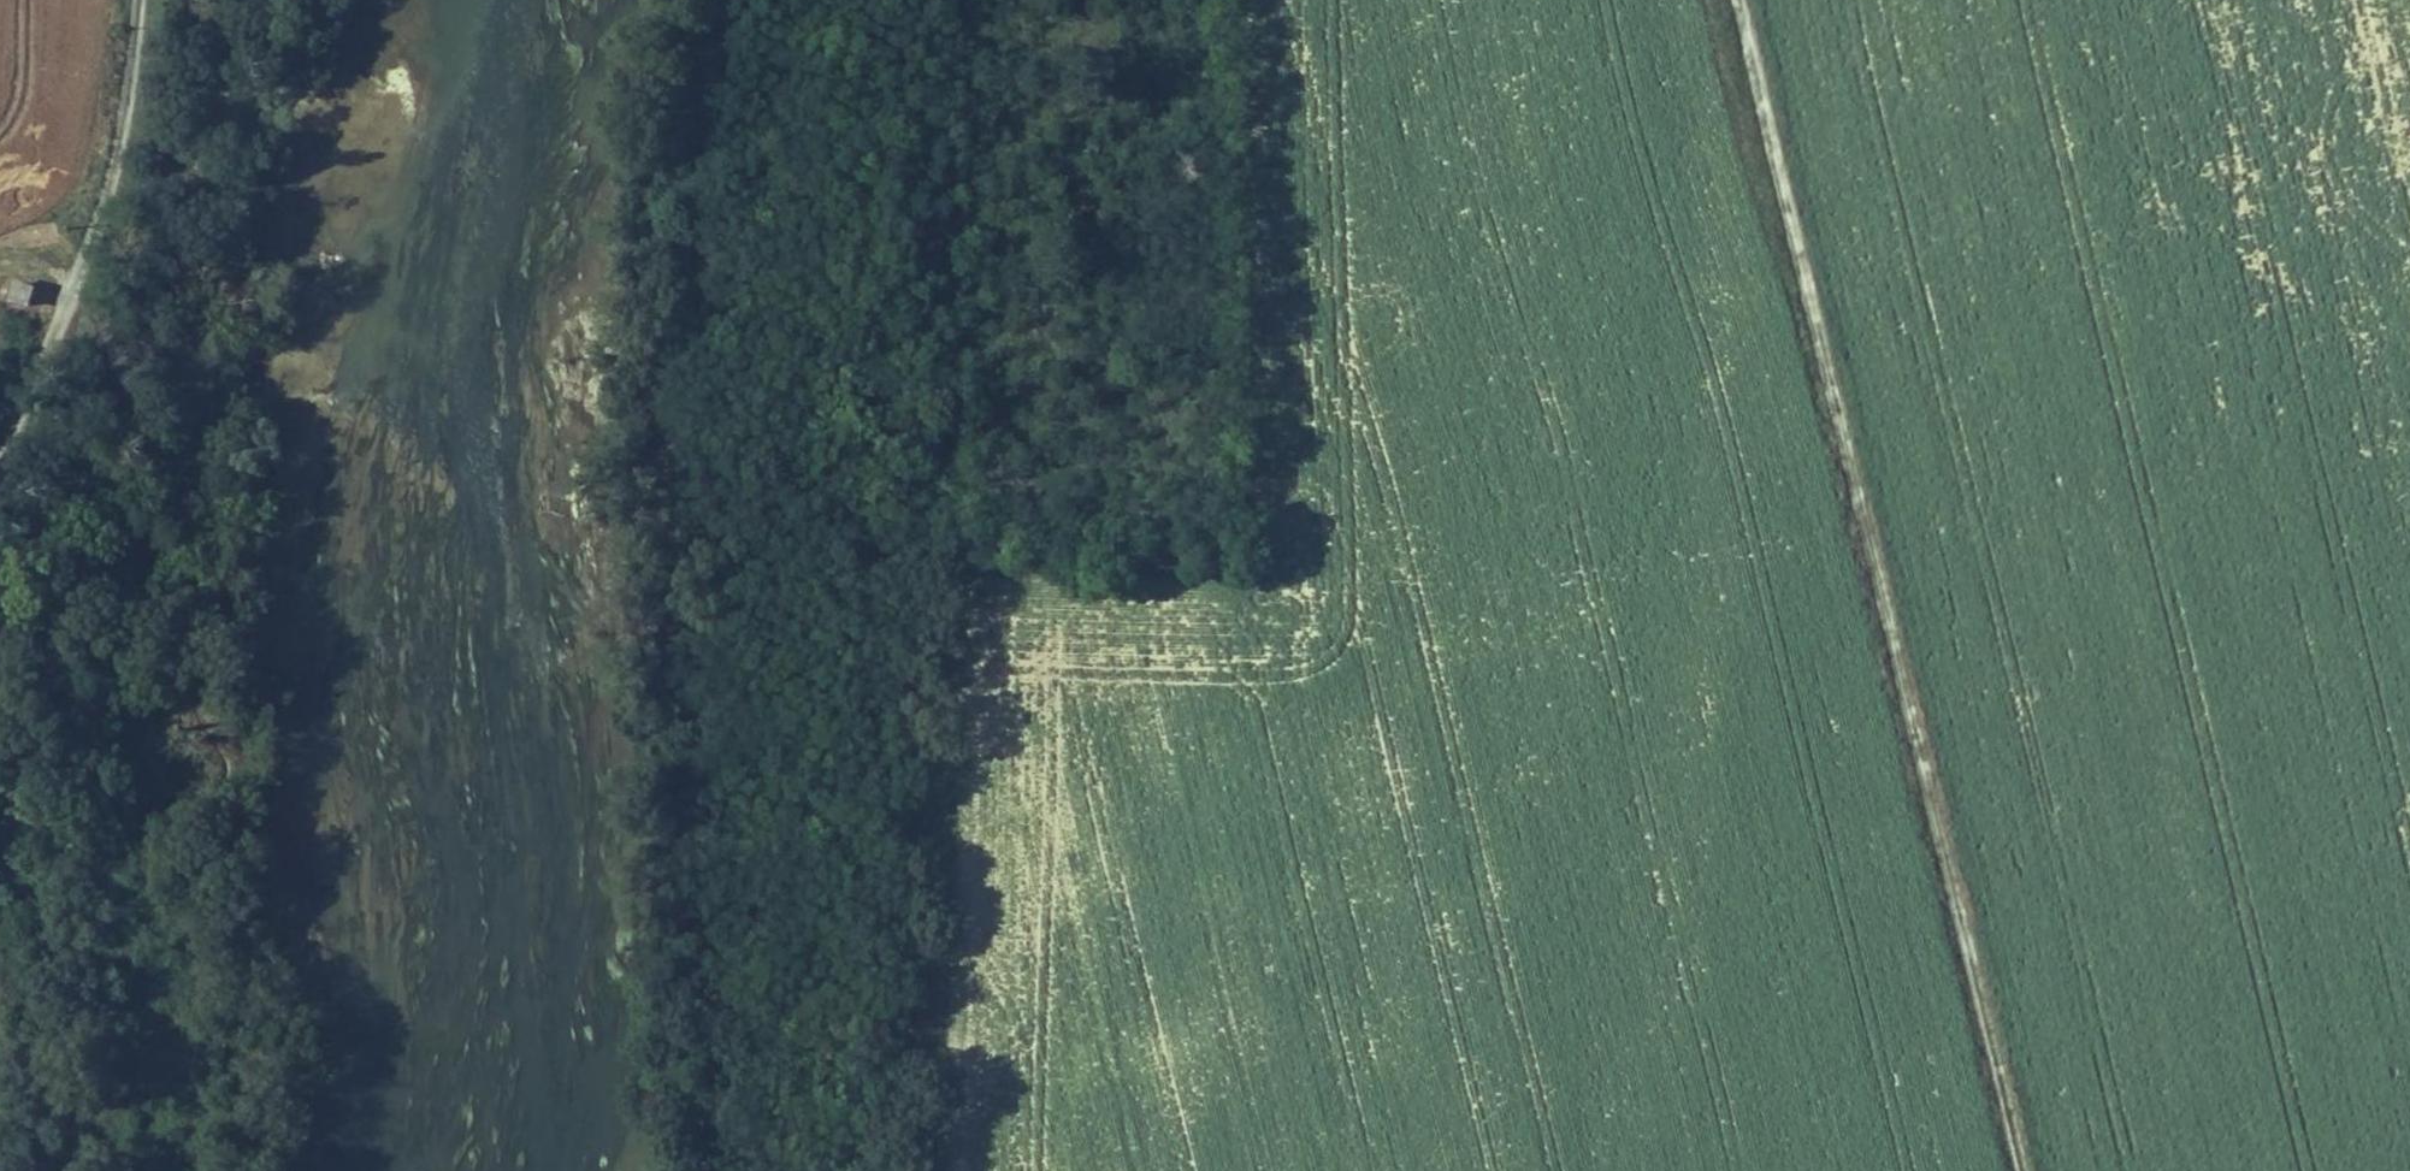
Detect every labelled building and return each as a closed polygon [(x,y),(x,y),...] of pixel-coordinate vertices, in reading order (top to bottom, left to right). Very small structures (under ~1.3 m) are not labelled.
[(6,304),(27,310),(33,287),(12,281),(6,304)]
